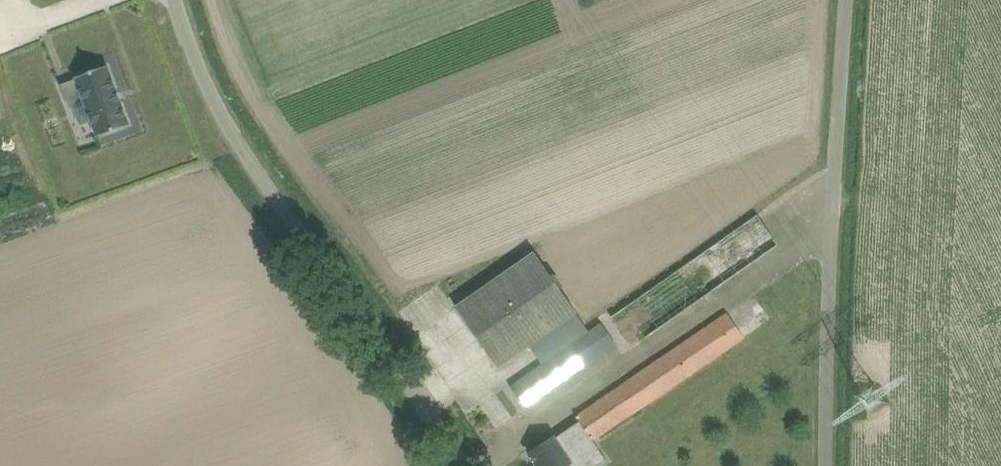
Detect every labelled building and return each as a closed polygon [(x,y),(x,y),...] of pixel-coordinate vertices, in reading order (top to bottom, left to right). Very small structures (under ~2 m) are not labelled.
[(92,120),(98,137),(130,125),(108,65),(76,77),(85,101),(74,105),(81,124),(92,120)] [(686,265),(706,295),(779,245),(758,214),(686,265)] [(535,253),(473,296),(457,307),(457,308),(498,367),(514,355),(528,346),(577,312),(535,253)] [(573,382),(570,377),(622,341),(628,350),(706,295),(686,265),(590,331),(541,366),(511,386),(526,408),(560,384),(564,389),(573,382)] [(577,417),(579,421),(567,429),(547,442),(530,454),(539,465),(566,465),(570,463),(572,465),(597,465),(606,460),(594,441),(744,337),(728,313),(577,417)]
